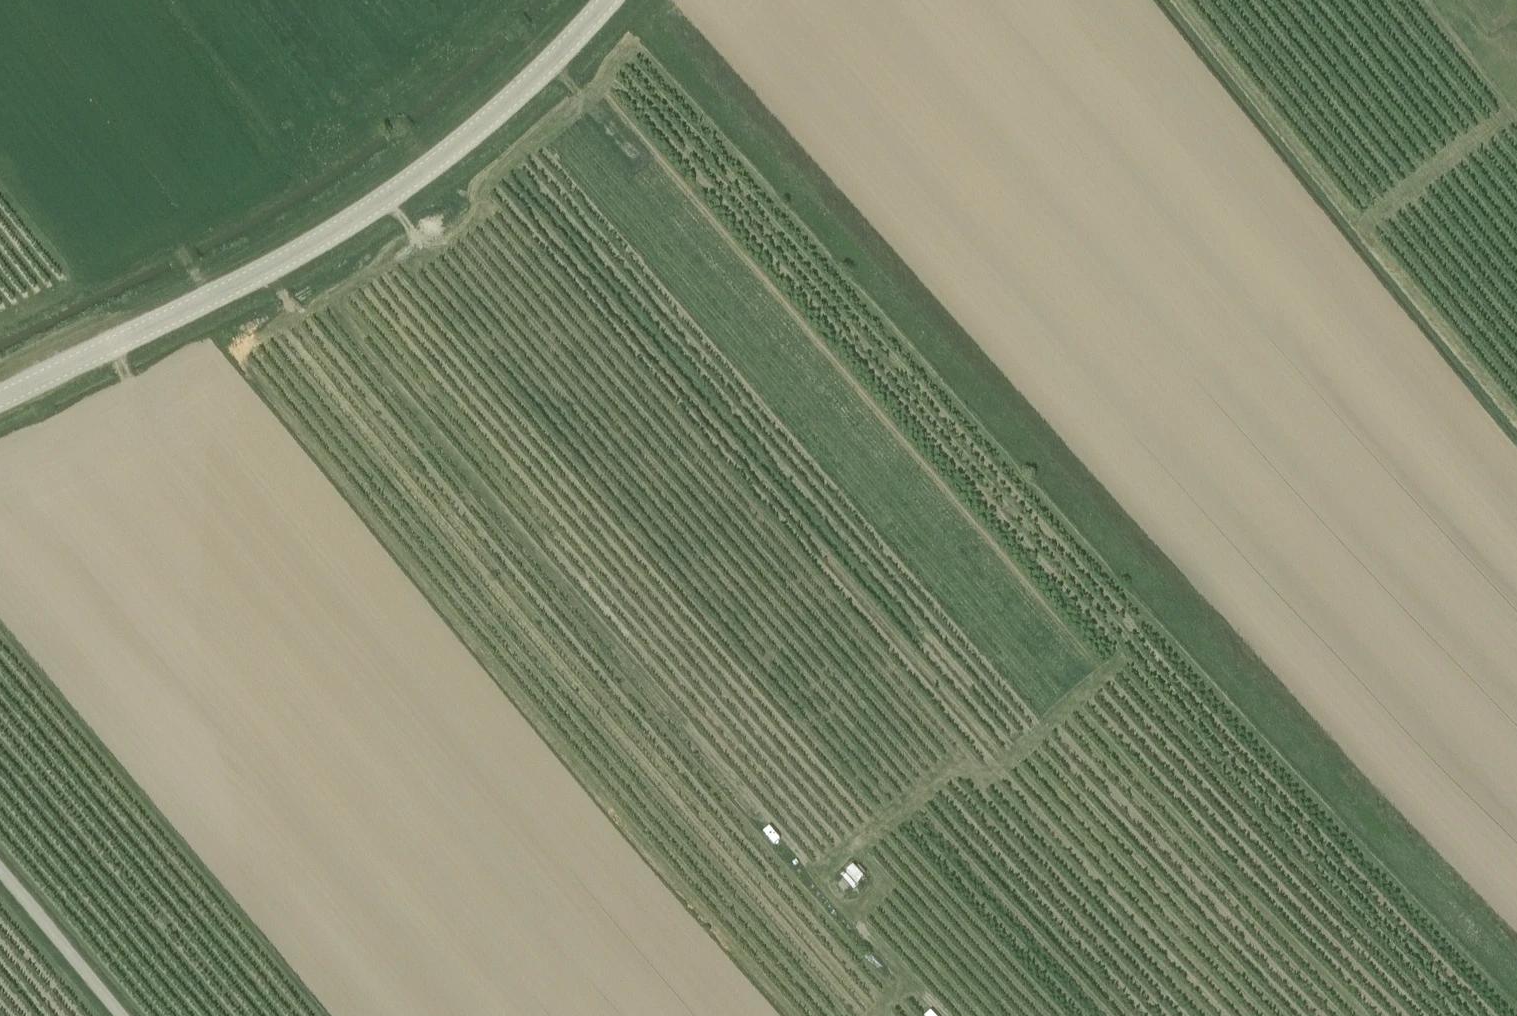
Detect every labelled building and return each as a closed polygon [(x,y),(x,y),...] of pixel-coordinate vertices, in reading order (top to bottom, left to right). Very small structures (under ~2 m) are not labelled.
[(859,884),(867,876),(854,862),(846,871),(859,884)] [(838,877),(829,884),(841,899),(850,893),(838,877)]
